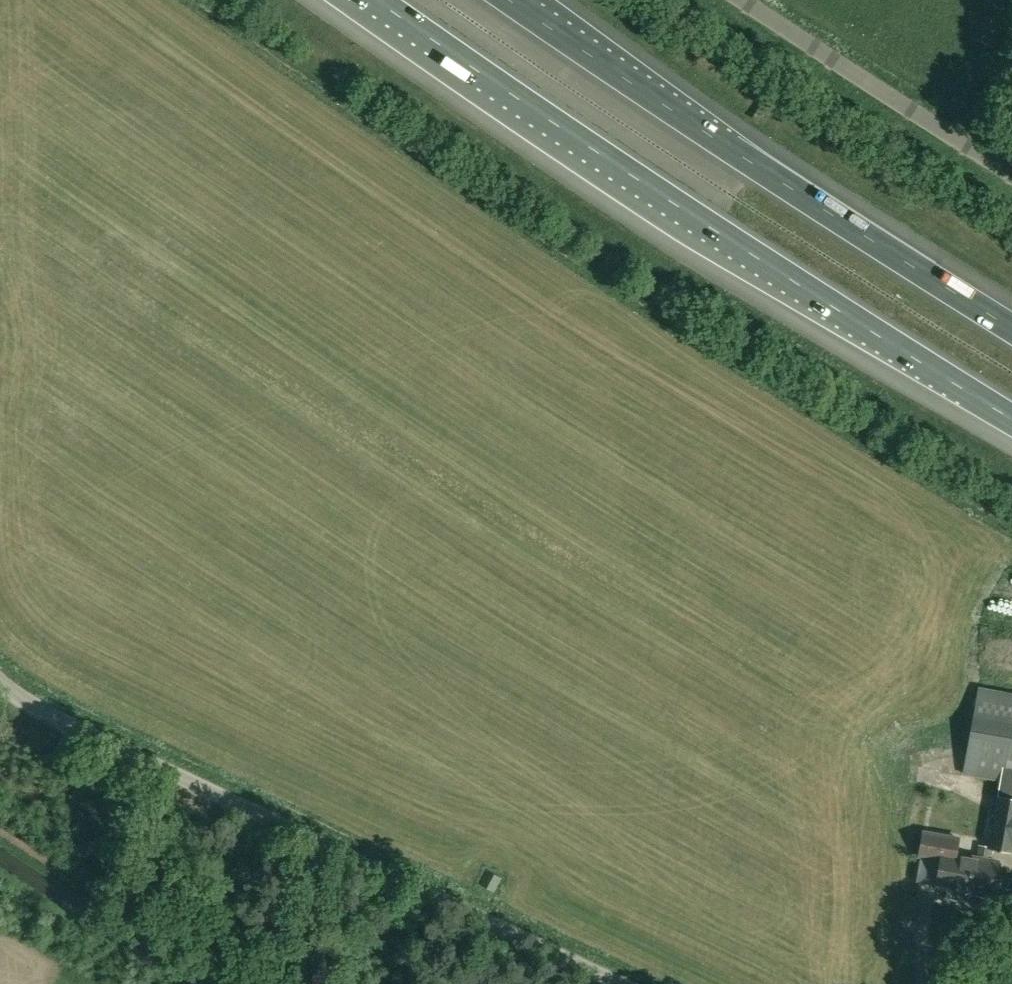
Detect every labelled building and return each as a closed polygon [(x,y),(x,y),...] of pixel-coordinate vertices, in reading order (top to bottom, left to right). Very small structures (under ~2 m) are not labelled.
[(974,774),(1011,781),(1011,699),(977,693),(963,772),(974,774)] [(998,797),(989,848),(1011,852),(1011,800),(998,797)] [(941,857),(942,855),(955,857),(958,837),(924,831),(920,854),(941,857)] [(959,858),(955,857),(942,855),(941,857),(936,888),(948,890),(946,898),(968,902),(969,894),(990,898),(991,894),(997,858),(990,857),(991,849),(978,848),(977,854),(961,851),(959,858)] [(487,871),(480,884),(494,892),(501,878),(487,871)]
